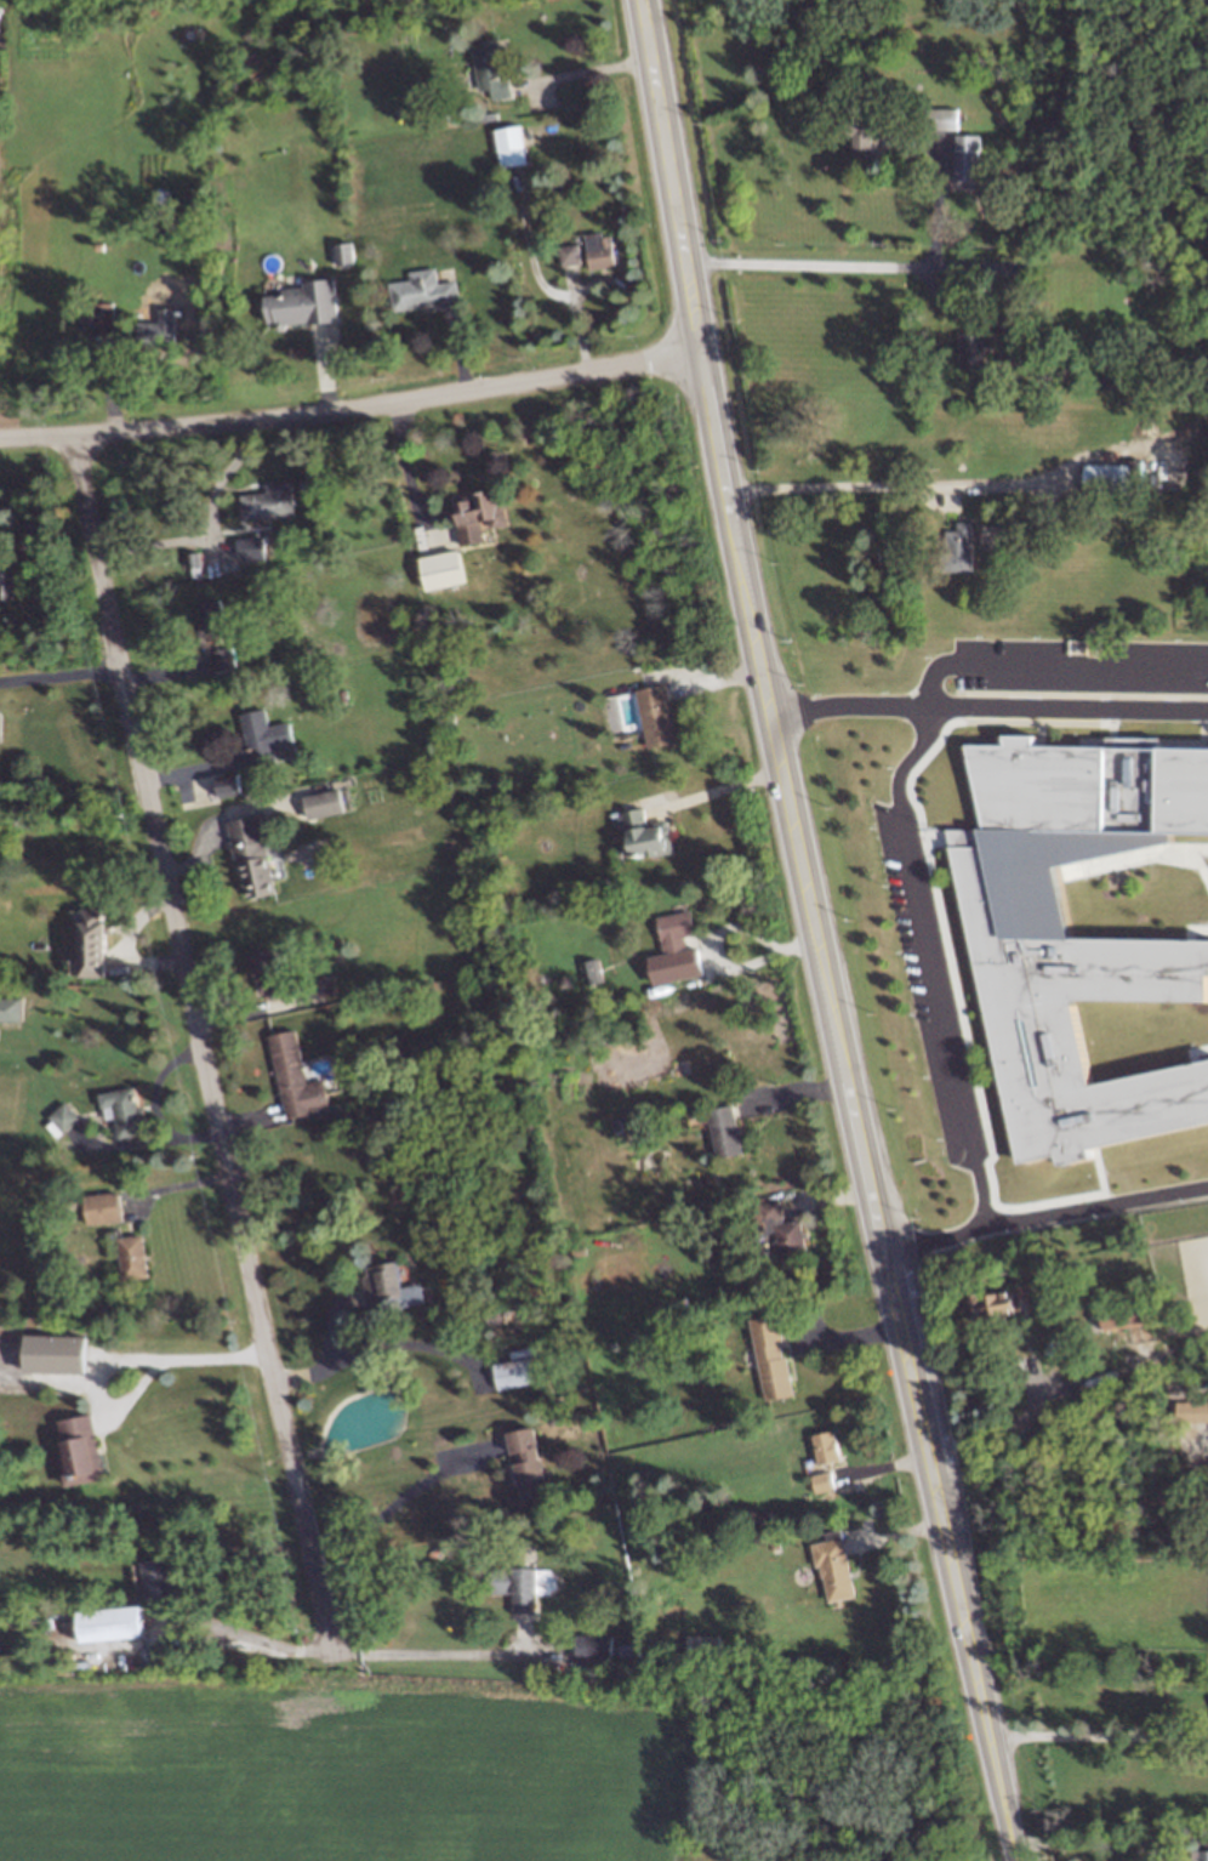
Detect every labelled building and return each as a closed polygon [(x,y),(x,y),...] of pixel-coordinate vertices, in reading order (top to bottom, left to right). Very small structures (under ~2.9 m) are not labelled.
[(493,99),(510,96),(501,38),(473,42),(480,90),(492,88),(493,99)] [(958,129),(958,107),(938,107),(938,129),(958,129)] [(529,162),(523,124),(496,129),(502,166),(529,162)] [(854,158),(872,157),(871,130),(853,130),(854,158)] [(980,134),(956,134),(955,180),(979,180),(980,134)] [(591,269),(617,267),(613,232),(587,234),(591,269)] [(357,264),(356,242),(332,243),(333,265),(357,264)] [(562,265),(582,263),(579,243),(560,244),(562,265)] [(439,304),(440,308),(463,305),(460,280),(441,283),(439,267),(412,271),(413,279),(392,282),(396,310),(439,304)] [(268,295),(270,326),(341,321),(337,278),(305,280),(306,286),(285,288),(285,294),(268,295)] [(111,302),(93,302),(93,336),(112,336),(111,302)] [(139,343),(171,344),(172,322),(140,321),(139,343)] [(1083,463),(1083,490),(1143,491),(1144,463),(1083,463)] [(242,493),(243,518),(295,516),(293,479),(267,480),(268,492),(242,493)] [(454,501),(461,531),(511,523),(502,491),(454,501)] [(974,571),(973,522),(958,522),(958,530),(946,530),(946,571),(974,571)] [(420,557),(427,592),(467,584),(460,548),(420,557)] [(14,598),(14,567),(0,567),(0,598),(14,598)] [(200,602),(203,633),(224,631),(220,599),(200,602)] [(209,649),(232,644),(235,664),(213,668),(209,649)] [(636,689),(648,747),(679,741),(667,683),(636,689)] [(241,710),(266,705),(269,723),(290,718),(296,739),(274,744),(277,757),(247,766),(243,746),(249,745),(241,710)] [(963,746),(1207,750),(1207,832),(1166,832),(1169,846),(1053,866),(1067,938),(1207,940),(1207,1001),(1075,1003),(1090,1087),(1207,1062),(1207,1124),(1014,1165),(941,827),(984,827),(963,746)] [(216,776),(239,772),(243,791),(221,795),(216,776)] [(304,792),(340,785),(344,808),(309,815),(304,792)] [(669,821),(648,825),(644,807),(623,811),(632,858),(674,851),(669,821)] [(227,819),(260,812),(277,889),(250,894),(249,887),(246,887),(241,869),(244,867),(241,860),(237,861),(227,819)] [(81,908),(82,976),(109,976),(108,923),(107,923),(107,908),(81,908)] [(704,974),(699,946),(688,948),(686,936),(696,934),(692,909),(658,915),(664,953),(649,956),(654,983),(704,974)] [(281,994),(273,947),(251,951),(258,997),(281,994)] [(593,983),(602,980),(596,959),(586,961),(593,983)] [(21,997),(0,997),(0,1020),(20,1020),(21,997)] [(270,1035),(288,1118),(332,1109),(325,1078),(308,1081),(297,1029),(270,1035)] [(101,1092),(105,1119),(116,1117),(120,1137),(147,1133),(139,1085),(101,1092)] [(80,1117),(66,1102),(44,1122),(58,1137),(80,1117)] [(708,1109),(717,1158),(743,1153),(734,1104),(708,1109)] [(84,1196),(90,1225),(123,1219),(118,1189),(84,1196)] [(777,1231),(782,1261),(808,1256),(801,1219),(784,1222),(780,1199),(757,1203),(763,1234),(777,1231)] [(150,1276),(144,1233),(118,1237),(124,1280),(150,1276)] [(403,1286),(398,1261),(362,1267),(369,1309),(426,1300),(423,1283),(403,1286)] [(991,1295),(988,1287),(971,1292),(977,1313),(985,1311),(988,1321),(1028,1309),(1021,1286),(991,1295)] [(1104,1329),(1130,1326),(1127,1308),(1102,1312),(1104,1329)] [(766,1400),(793,1395),(778,1313),(751,1318),(766,1400)] [(27,1373),(87,1374),(88,1335),(27,1334),(27,1373)] [(536,1383),(533,1357),(494,1362),(497,1388),(536,1383)] [(66,1486),(107,1478),(94,1413),(60,1420),(67,1458),(61,1459),(66,1486)] [(521,1500),(548,1495),(535,1426),(507,1431),(511,1453),(522,1451),(524,1461),(514,1463),(521,1500)] [(819,1464),(842,1459),(835,1429),(813,1434),(819,1464)] [(816,1492),(835,1488),(831,1470),(812,1474),(816,1492)] [(826,1601),(856,1596),(842,1529),(825,1532),(827,1540),(814,1542),(826,1601)] [(148,1603),(176,1598),(169,1556),(141,1560),(148,1603)] [(512,1611),(536,1612),(537,1567),(492,1566),(491,1592),(512,1593),(512,1611)] [(76,1614),(79,1644),(143,1637),(139,1606),(76,1614)] [(577,1657),(611,1657),(612,1635),(577,1634),(577,1657)] [(1199,1849),(1199,1860),(1207,1860),(1207,1849),(1199,1849)]
